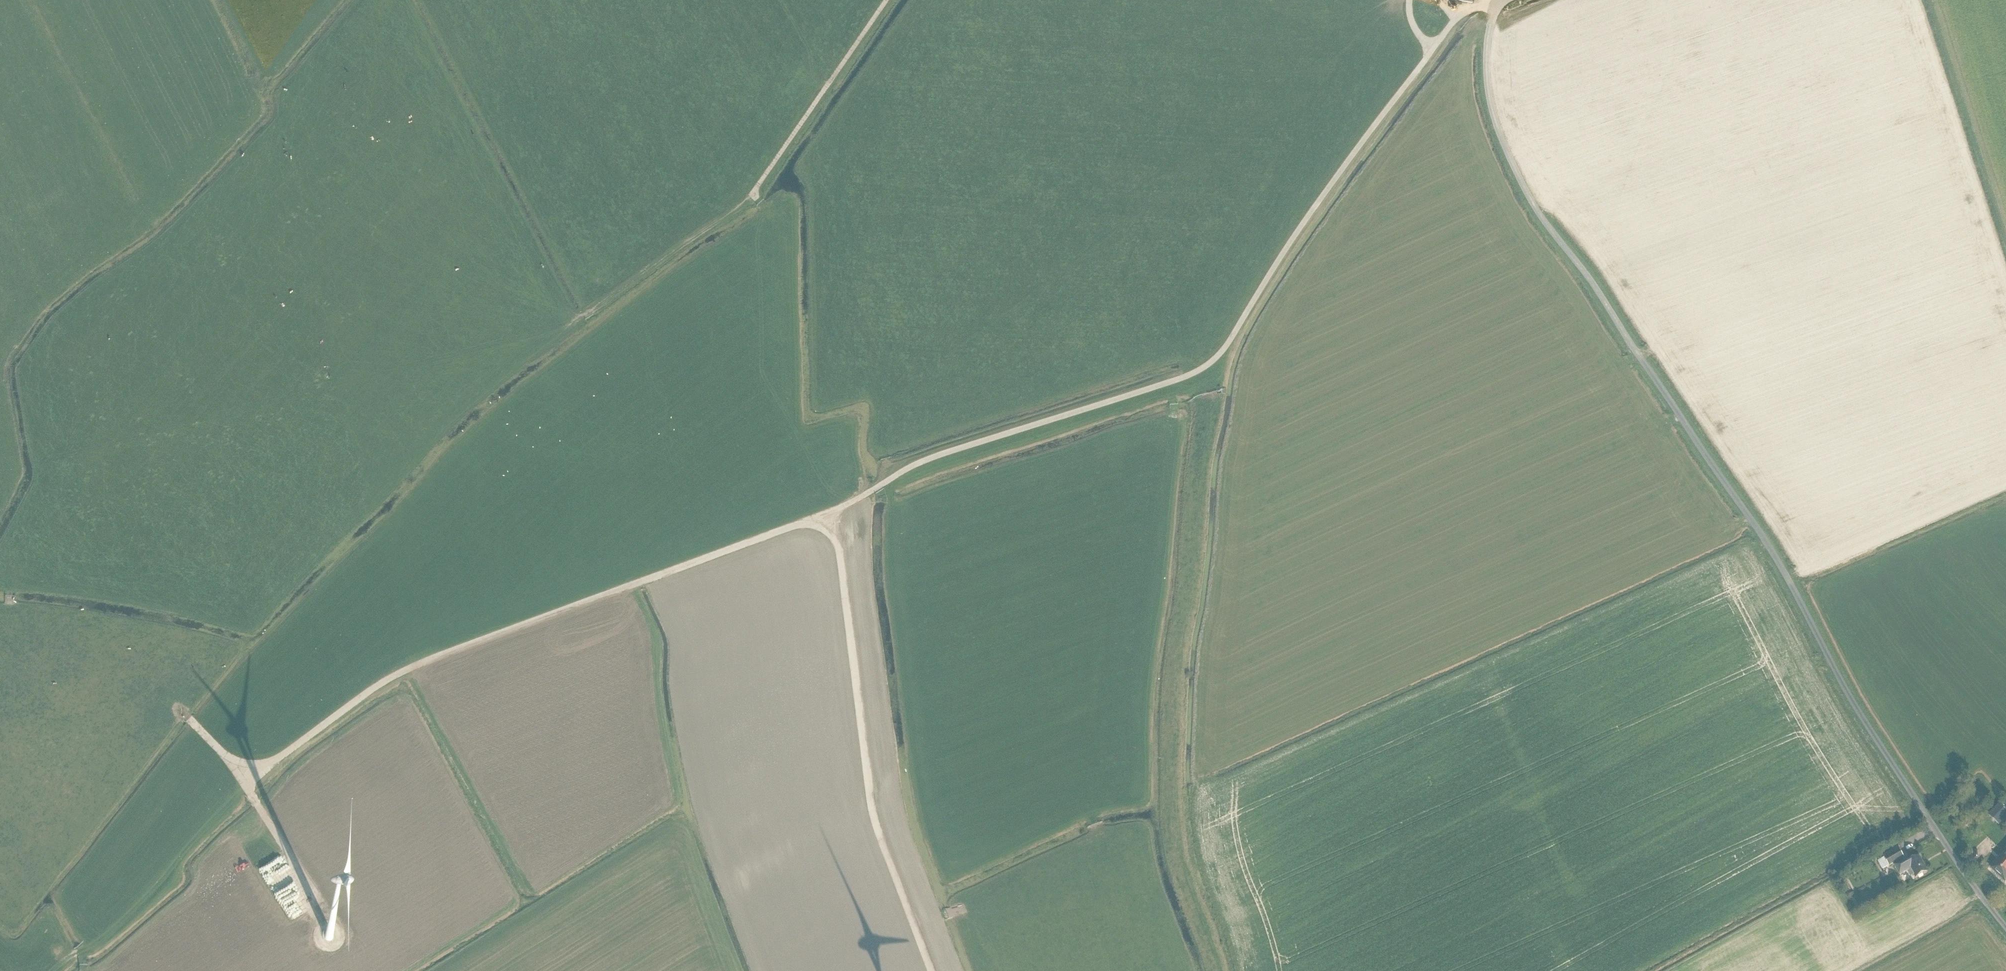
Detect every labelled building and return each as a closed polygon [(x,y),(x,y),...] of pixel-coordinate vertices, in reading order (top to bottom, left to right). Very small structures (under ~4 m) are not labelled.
[(1998,804),(1991,812),(2002,822),(2005,818),(2005,811),(1998,804)] [(1883,869),(1889,866),(1904,857),(1899,850),(1878,861),(1883,869)] [(1995,872),(1995,873),(2005,882),(2005,881),(2005,851),(1991,868),(1995,872)] [(1939,855),(1926,859),(1930,868),(1943,864),(1939,855)] [(1895,866),(1900,875),(1907,871),(1911,877),(1914,875),(1916,878),(1927,872),(1919,857),(1909,863),(1907,859),(1895,866)] [(330,932),(329,932),(328,932),(326,933),(326,934),(325,935),(325,936),(325,937),(325,938),(326,939),(327,940),(329,940),(330,941),(331,940),(332,940),(332,939),(333,938),(333,937),(333,936),(333,935),(333,934),(332,933),(330,932)]
